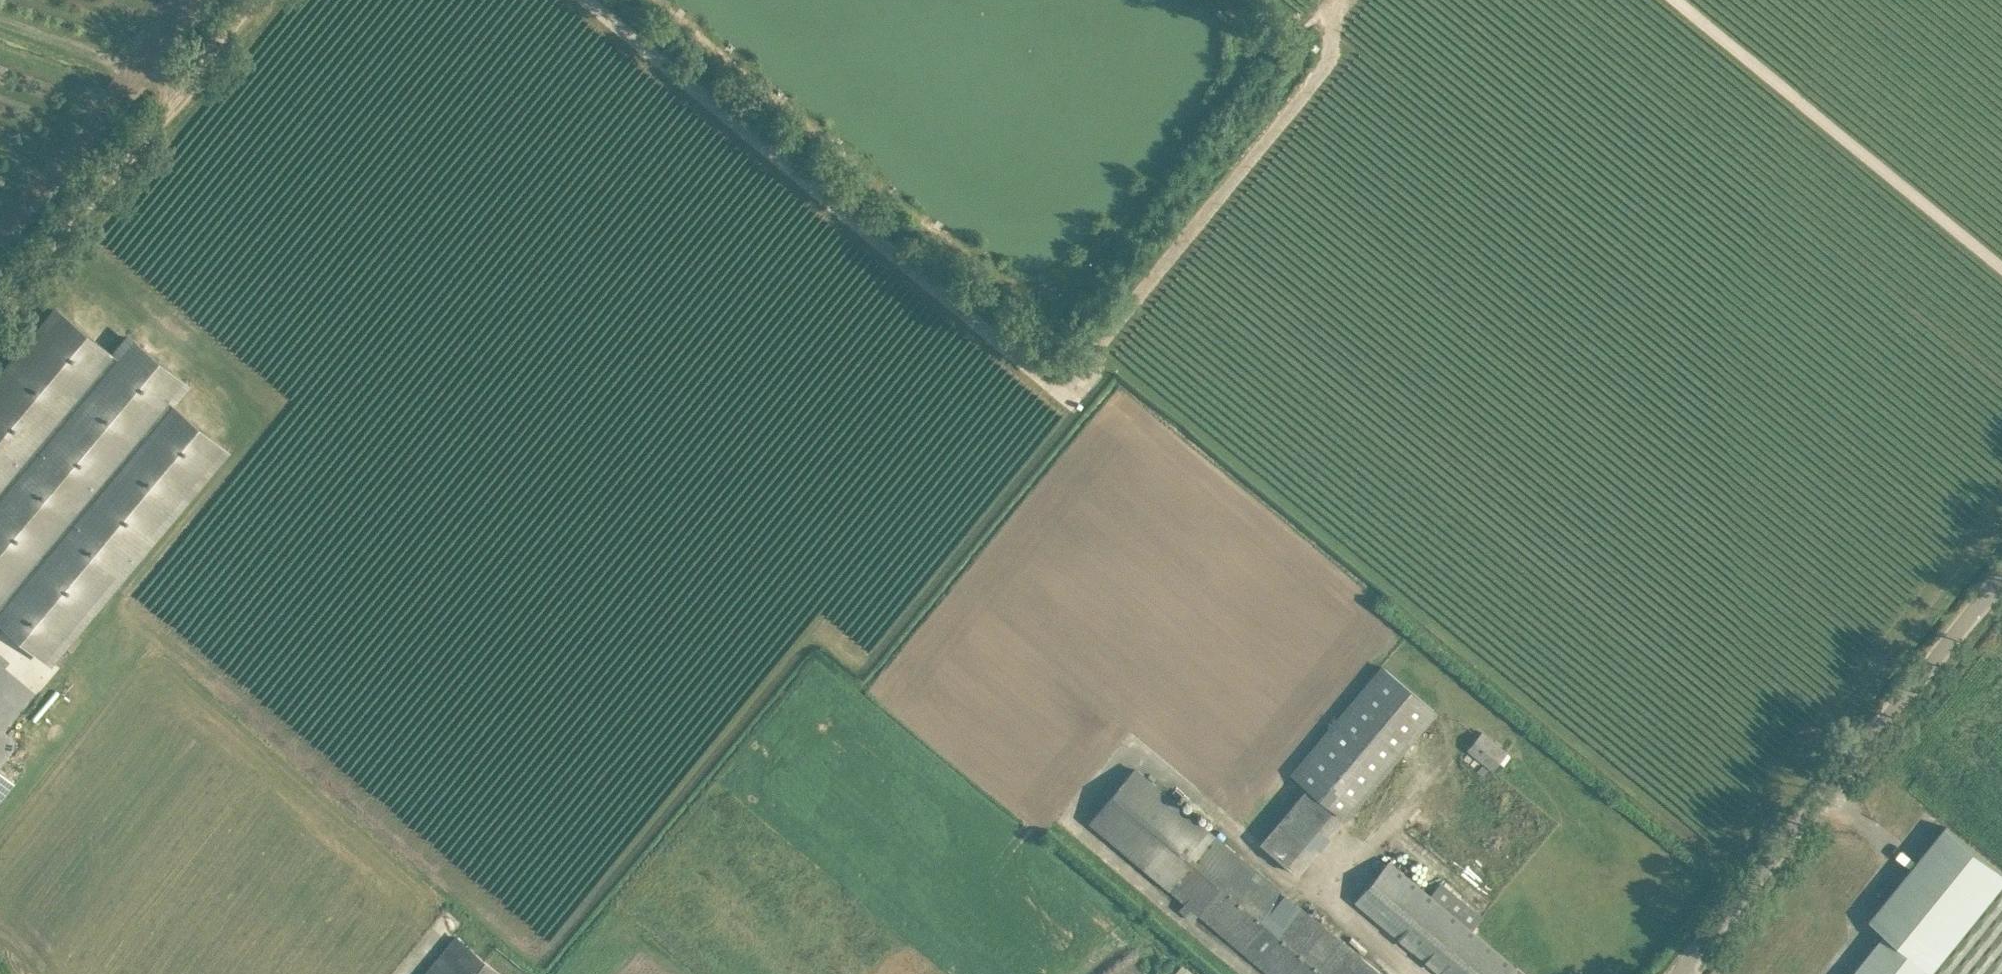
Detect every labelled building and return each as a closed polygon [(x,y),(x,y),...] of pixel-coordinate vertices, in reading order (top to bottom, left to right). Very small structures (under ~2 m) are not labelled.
[(51,665),(230,451),(174,404),(190,385),(127,332),(111,351),(55,304),(0,370),(0,629),(4,625),(51,665)] [(1382,665),(1292,772),(1346,817),(1436,710),(1382,665)] [(1468,746),(1492,767),(1507,750),(1483,730),(1468,746)] [(1213,832),(1135,766),(1090,820),(1273,973),(1381,973),(1213,832)] [(14,780),(0,769),(0,797),(14,780)] [(1373,792),(1353,817),(1363,825),(1383,800),(1373,792)] [(1948,824),(1873,917),(1888,928),(1851,973),(2001,973),(2001,867),(1948,824)] [(1354,899),(1443,973),(1508,973),(1515,966),(1471,929),(1482,916),(1441,881),(1430,893),(1389,858),(1354,899)] [(458,937),(426,973),(503,973),(458,937)]
